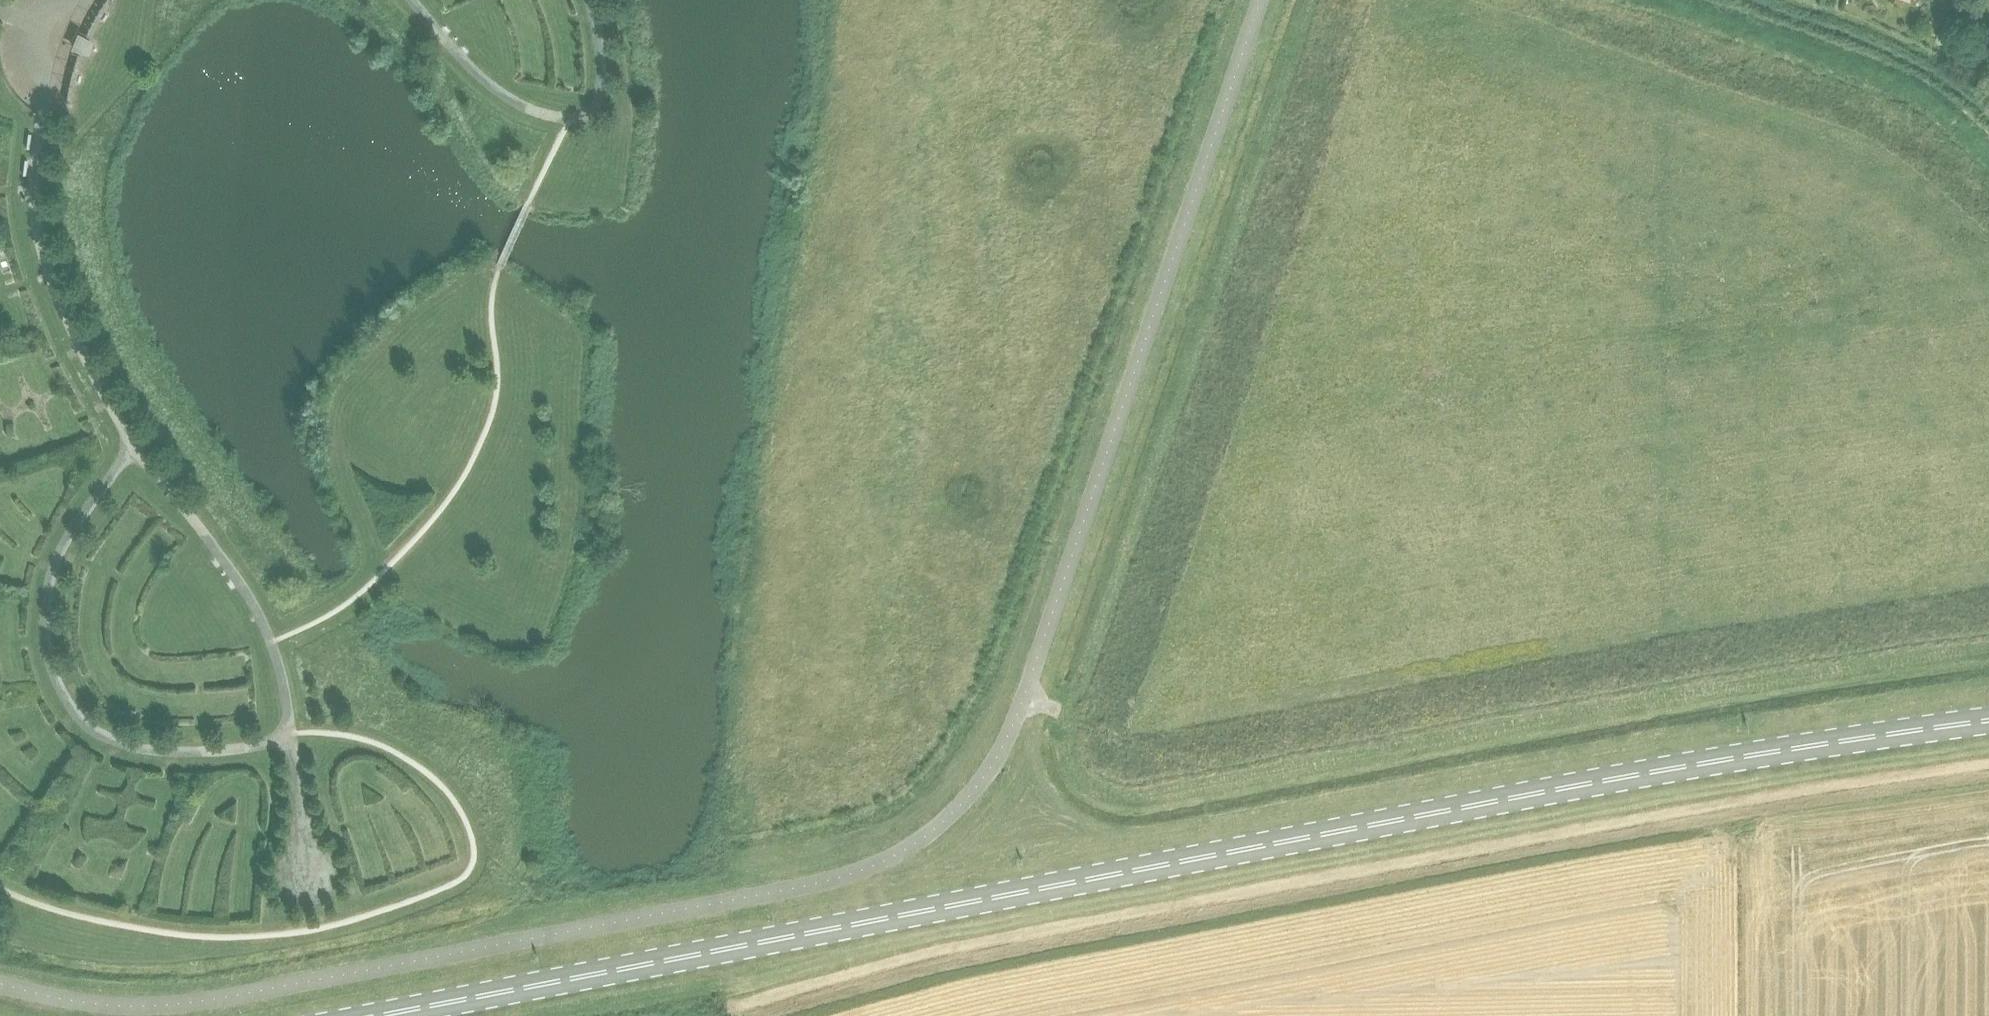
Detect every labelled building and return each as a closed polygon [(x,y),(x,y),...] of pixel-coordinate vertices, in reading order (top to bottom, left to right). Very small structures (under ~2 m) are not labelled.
[(90,42),(76,35),(72,46),(78,48),(87,51),(90,42)]
